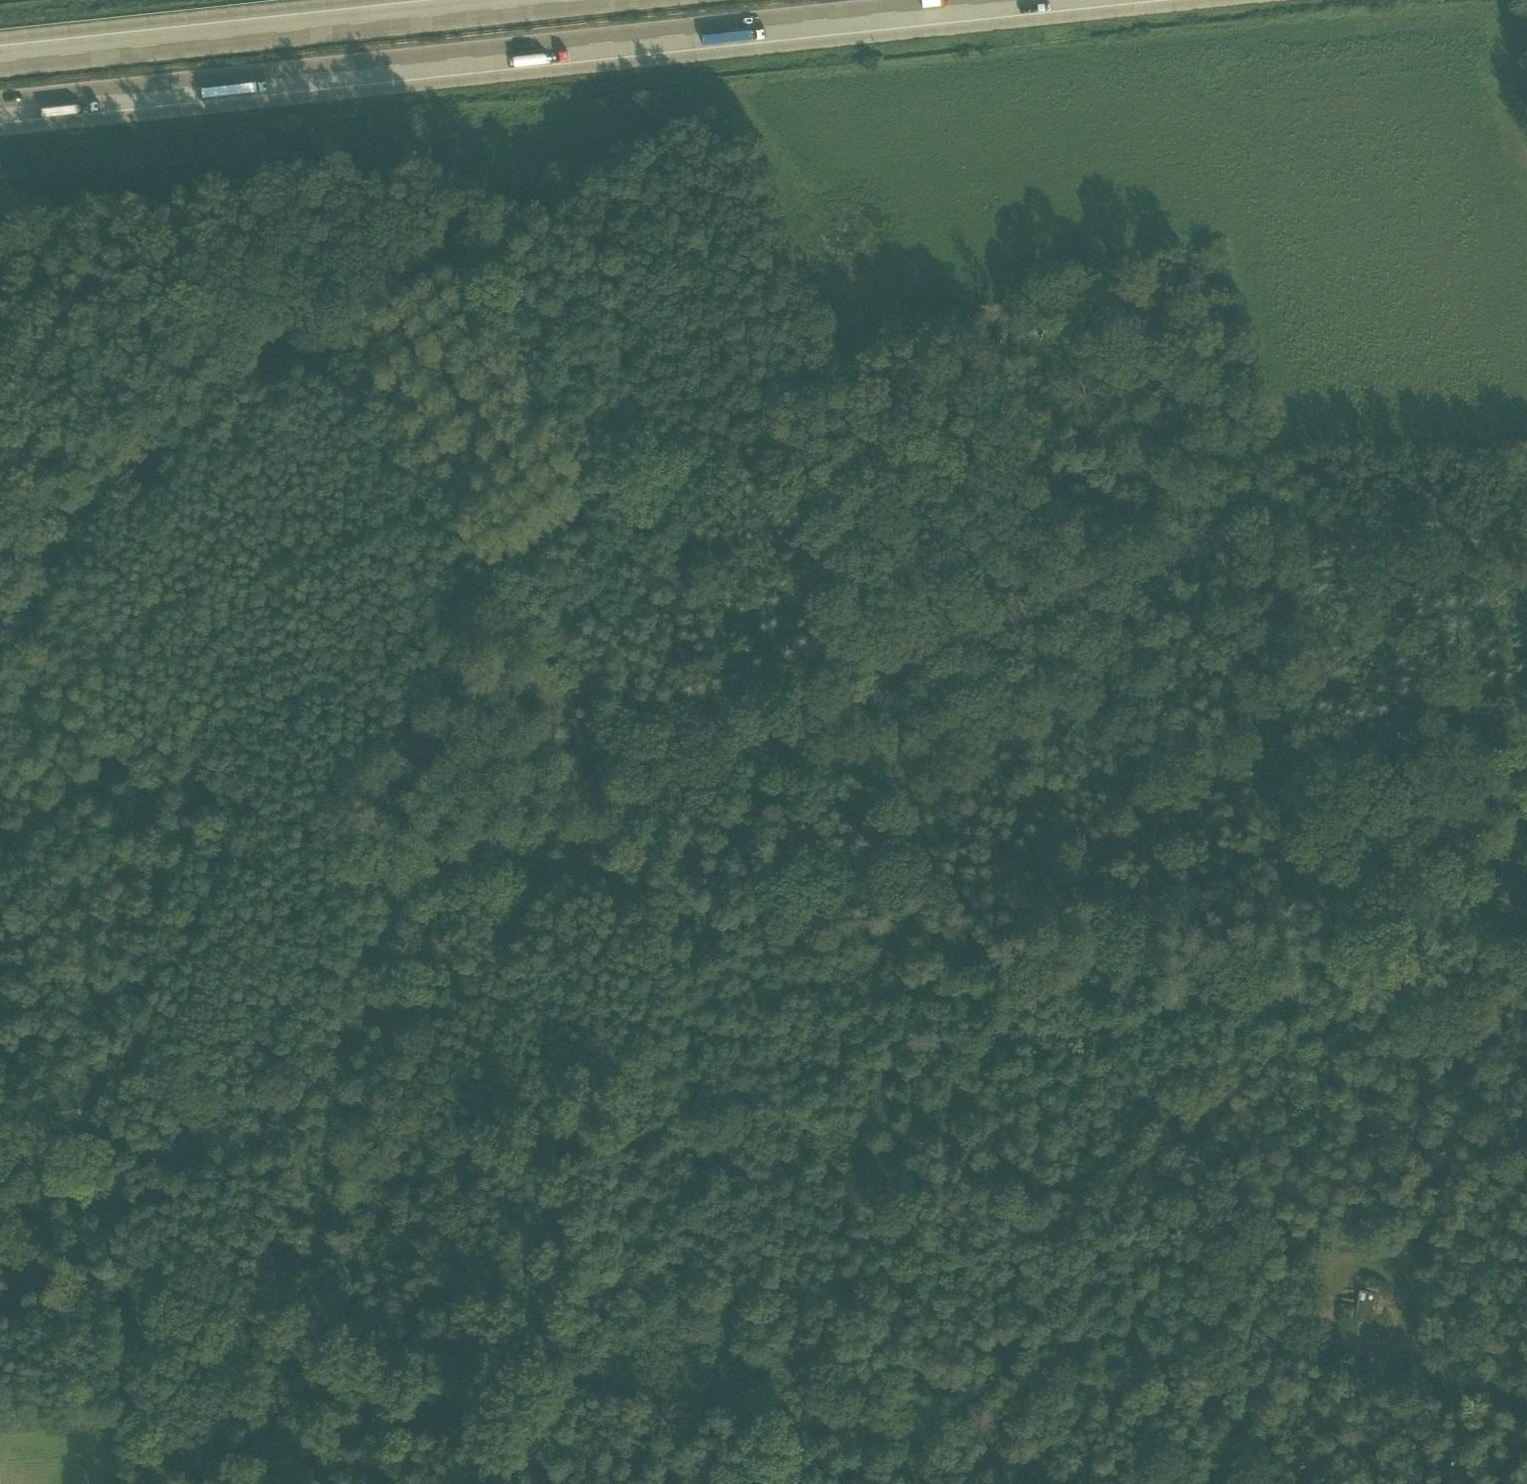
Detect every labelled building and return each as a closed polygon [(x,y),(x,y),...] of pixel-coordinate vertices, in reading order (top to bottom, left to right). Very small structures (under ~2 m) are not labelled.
[(1373,1324),(1380,1293),(1363,1289),(1356,1320),(1373,1324)]
